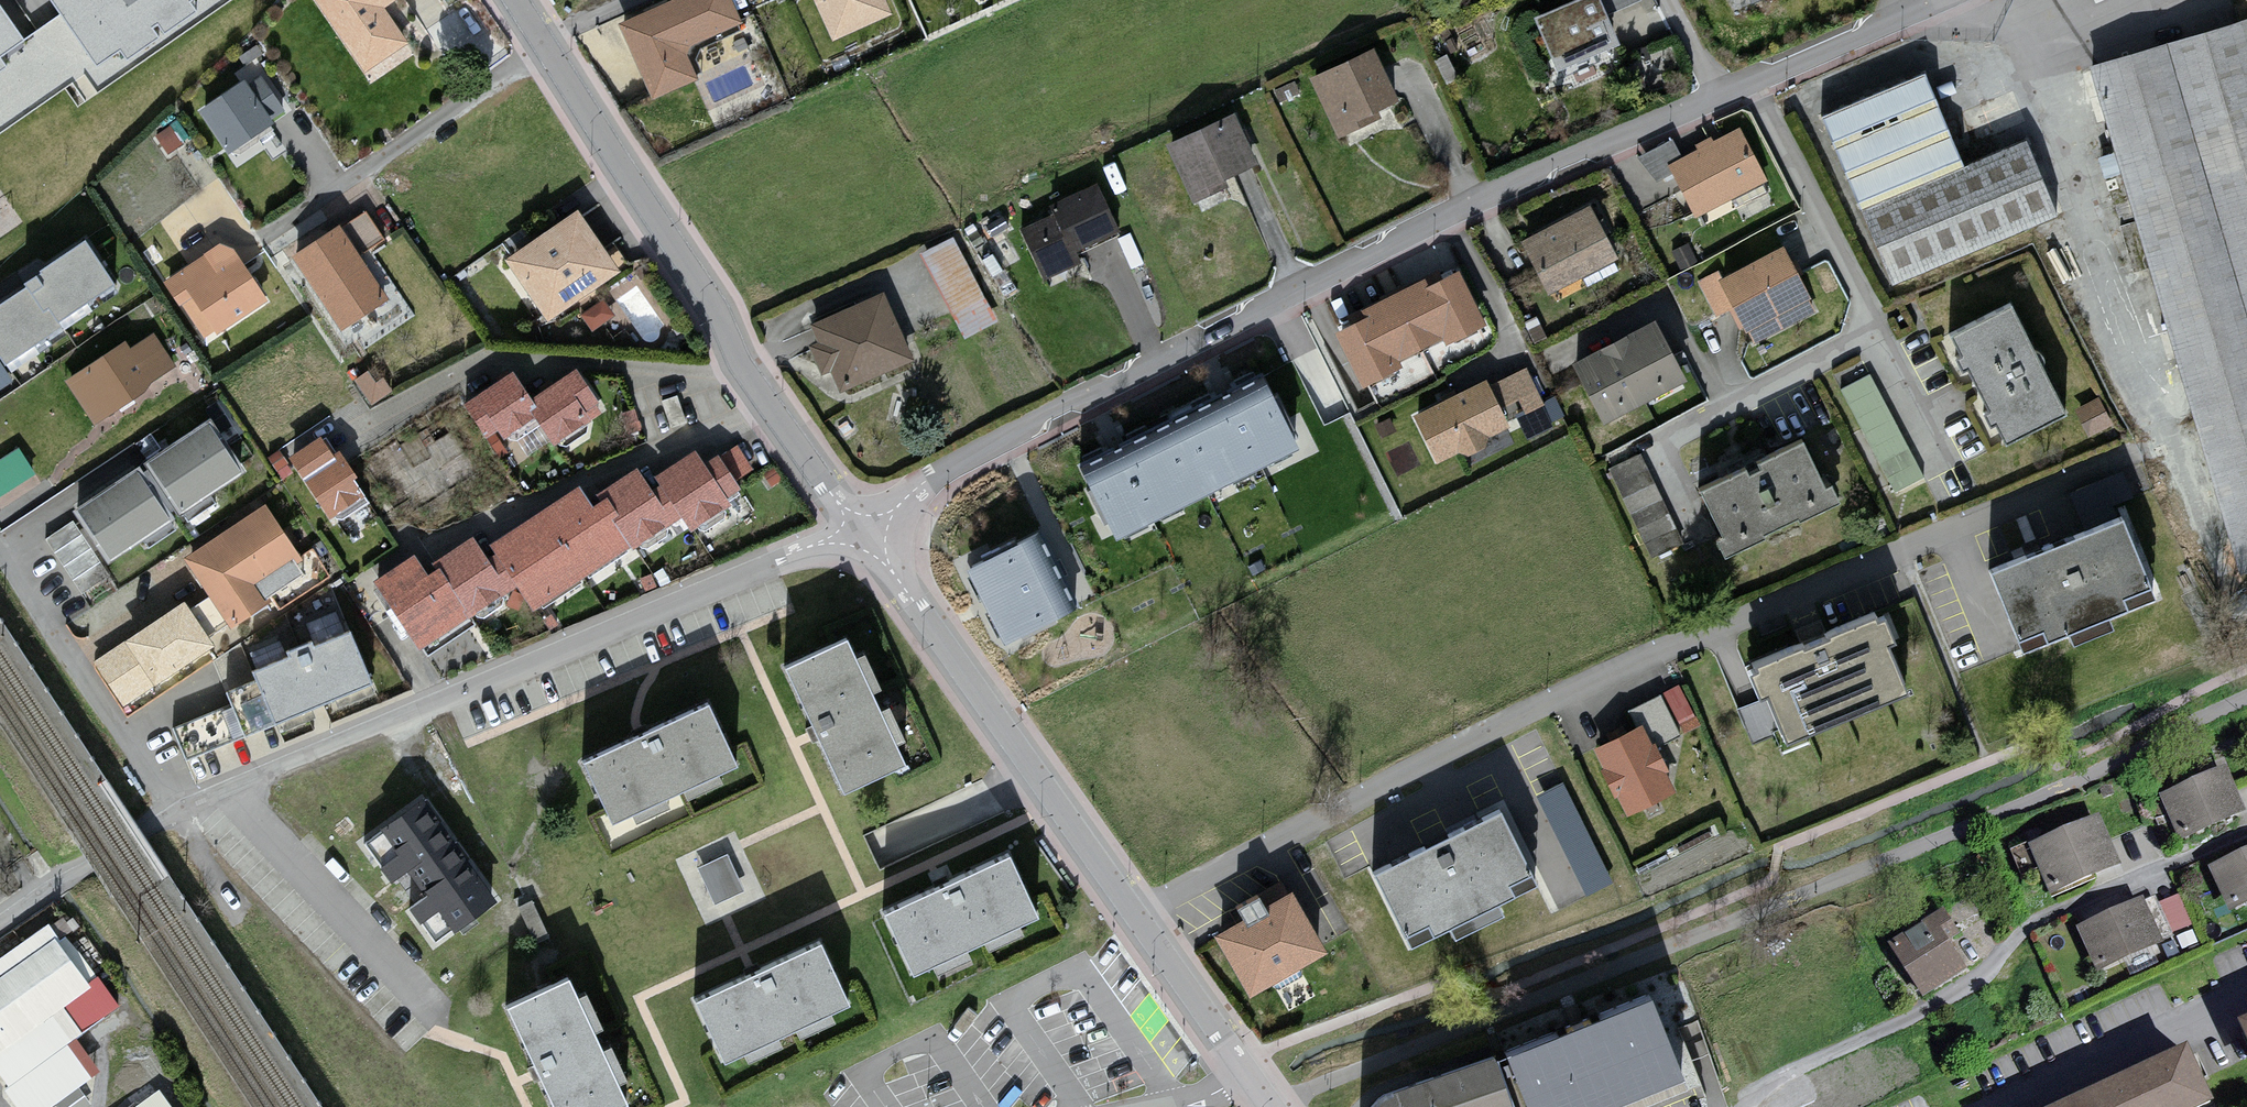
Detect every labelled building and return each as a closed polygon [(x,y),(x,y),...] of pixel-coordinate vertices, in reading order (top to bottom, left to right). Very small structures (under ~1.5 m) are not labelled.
[(55,68),(35,33),(13,0),(0,0),(0,107),(55,68)] [(232,0),(53,0),(51,1),(59,14),(106,87),(232,0)] [(369,82),(415,51),(388,12),(404,0),(313,0),(369,82)] [(620,28),(655,105),(702,83),(689,54),(744,29),(731,0),(683,0),(620,28)] [(834,46),(894,19),(885,0),(813,0),(834,46)] [(1536,23),(1559,73),(1620,46),(1623,54),(1655,40),(1637,0),(1588,0),(1536,23)] [(35,33),(55,68),(0,107),(0,135),(66,91),(79,107),(106,87),(59,14),(35,33)] [(2091,67),(2241,577),(2246,575),(2246,22),(2091,67)] [(1376,54),(1314,83),(1339,139),(1402,110),(1376,54)] [(247,82),(200,113),(231,160),(276,131),(270,122),(283,113),(262,81),(251,88),(247,82)] [(1924,82),(1829,121),(1897,286),(2062,219),(2030,140),(1960,169),(1940,120),(1924,82)] [(1236,115),(1170,147),(1195,199),(1261,167),(1236,115)] [(173,129),(155,139),(166,158),(183,147),(173,129)] [(1769,184),(1742,131),(1717,144),(1714,137),(1697,145),(1700,151),(1684,159),(1669,167),(1674,176),(1697,221),(1769,184)] [(1669,167),(1684,159),(1674,142),(1637,161),(1658,184),(1674,176),(1669,167)] [(1121,236),(1098,186),(1051,208),(1055,217),(1023,232),(1046,283),(1082,266),(1077,256),(1121,236)] [(1593,209),(1524,244),(1551,297),(1620,262),(1593,209)] [(366,215),(295,261),(343,336),(391,305),(362,260),(385,245),(366,215)] [(580,215),(508,263),(549,324),(620,275),(580,215)] [(0,305),(0,357),(6,366),(65,327),(62,323),(119,284),(86,240),(42,269),(44,272),(25,284),(27,287),(0,305)] [(955,241),(922,258),(963,340),(996,324),(955,241)] [(1788,248),(1721,281),(1749,336),(1790,316),(1804,322),(1818,314),(1788,248)] [(210,256),(164,285),(180,311),(194,302),(217,339),(269,306),(240,260),(221,273),(210,256)] [(1369,320),(1338,335),(1364,390),(1406,370),(1402,363),(1447,341),(1450,348),(1490,329),(1464,274),(1432,289),(1428,280),(1364,311),(1369,320)] [(886,296),(813,328),(821,345),(808,350),(822,382),(833,377),(841,397),(916,364),(886,296)] [(585,312),(594,325),(615,311),(606,297),(585,312)] [(2016,306),(1956,334),(1966,355),(1959,358),(1964,370),(1973,366),(1994,410),(1989,413),(1995,425),(2001,422),(2010,440),(2068,412),(2016,306)] [(1657,322),(1574,365),(1606,425),(1689,382),(1657,322)] [(129,344),(65,384),(91,426),(175,373),(153,338),(133,351),(129,344)] [(0,359),(0,392),(15,383),(0,359)] [(377,369),(357,383),(375,410),(395,396),(377,369)] [(579,370),(534,399),(541,410),(533,415),(548,438),(554,447),(606,414),(579,370)] [(1489,381),(1414,417),(1437,466),(1464,453),(1468,460),(1490,450),(1485,440),(1518,424),(1527,443),(1554,430),(1526,371),(1492,387),(1489,381)] [(517,373),(465,406),(504,466),(548,438),(533,415),(541,410),(534,399),(517,373)] [(1262,373),(1072,465),(1106,541),(1297,444),(1262,373)] [(1870,375),(1839,392),(1895,496),(1926,480),(1870,375)] [(2099,398),(2075,410),(2089,437),(2113,425),(2099,398)] [(140,471),(75,511),(109,564),(173,524),(167,516),(175,511),(179,517),(246,475),(213,424),(148,466),(152,472),(144,477),(140,471)] [(322,440),(290,460),(330,522),(369,498),(340,453),(334,457),(322,440)] [(1751,470),(1706,490),(1727,538),(1720,542),(1727,558),(1769,539),(1767,533),(1804,517),(1806,522),(1846,504),(1837,486),(1829,489),(1808,443),(1762,464),(1765,471),(1754,476),(1751,470)] [(655,477),(661,487),(684,523),(690,534),(732,508),(728,502),(740,494),(735,485),(754,473),(738,448),(706,467),(696,452),(655,477)] [(0,464),(0,497),(34,477),(19,453),(0,464)] [(289,476),(277,456),(267,461),(279,482),(289,476)] [(1642,458),(1611,471),(1651,562),(1682,548),(1642,458)] [(598,494),(603,502),(611,497),(624,520),(617,525),(635,554),(684,523),(661,487),(654,491),(640,468),(598,494)] [(497,555),(520,591),(535,615),(635,554),(617,525),(624,520),(611,497),(603,502),(594,507),(582,488),(491,544),(497,555)] [(268,510),(184,560),(207,599),(191,608),(213,643),(265,612),(252,591),(300,563),(268,510)] [(75,515),(46,532),(73,576),(101,559),(75,515)] [(2127,520),(1995,571),(2022,639),(2046,630),(2050,641),(2132,610),(2128,601),(2155,591),(2127,520)] [(1072,608),(1055,571),(1035,530),(957,567),(995,651),(1072,608)] [(441,572),(471,621),(520,591),(497,555),(489,560),(476,539),(434,565),(439,573),(441,572)] [(419,558),(377,583),(420,652),(471,621),(441,572),(439,573),(431,578),(419,558)] [(1774,695),(1793,742),(1914,696),(1894,644),(1901,641),(1891,614),(1835,636),(1837,643),(1809,654),(1807,648),(1752,669),(1764,699),(1774,695)] [(383,700),(356,628),(319,642),(317,638),(285,650),(287,657),(250,671),(276,740),(383,700)] [(851,644),(790,672),(849,799),(912,770),(902,750),(911,746),(894,710),(884,715),(875,697),(887,692),(871,657),(860,662),(851,644)] [(1630,712),(1639,731),(1647,727),(1657,750),(1681,739),(1663,698),(1630,712)] [(714,708),(588,766),(617,827),(634,819),(639,830),(673,814),(669,804),(688,795),(692,804),(728,787),(723,778),(742,769),(714,708)] [(226,710),(172,732),(184,763),(239,741),(226,710)] [(1639,731),(1596,751),(1628,820),(1679,796),(1657,750),(1647,727),(1639,731)] [(2231,774),(2163,800),(2181,848),(2246,823),(2246,814),(2231,774)] [(1610,883),(1560,781),(1532,795),(1582,897),(1610,883)] [(498,905),(425,802),(380,833),(452,936),(498,905)] [(1509,808),(1372,874),(1413,957),(1450,939),(1456,951),(1517,922),(1511,908),(1549,890),(1509,808)] [(2126,873),(2106,824),(2036,852),(2034,847),(2014,855),(2025,881),(2042,874),(2053,902),(2126,873)] [(1014,858),(890,919),(920,978),(938,969),(943,979),(976,962),(972,955),(990,946),(995,955),(1028,938),(1024,930),(1044,920),(1014,858)] [(2215,874),(2236,920),(2246,915),(2246,859),(2215,874)] [(1248,921),(1218,938),(1252,1000),(1272,989),(1275,995),(1303,979),(1299,973),(1330,956),(1296,895),(1267,910),(1261,899),(1241,910),(1248,921)] [(2172,950),(2152,903),(2081,934),(2101,981),(2172,950)] [(2191,929),(2184,909),(2168,914),(2175,935),(2191,929)] [(1984,970),(1951,917),(1895,952),(1928,1004),(1984,970)] [(0,965),(0,1066),(5,1062),(21,1086),(10,1093),(20,1106),(57,1106),(56,1106),(99,1076),(76,1043),(124,1010),(62,922),(0,965)] [(826,947),(700,1005),(728,1065),(748,1056),(752,1066),(789,1050),(784,1040),(800,1033),(805,1044),(842,1028),(837,1017),(854,1009),(826,947)] [(512,1008),(556,1106),(632,1106),(623,1087),(632,1083),(616,1047),(605,1052),(597,1035),(607,1031),(591,996),(582,1000),(573,980),(512,1008)] [(1513,1106),(1600,1106),(1681,1075),(1648,993),(1492,1055),(1513,1106)] [(2052,1106),(2207,1106),(2219,1102),(2193,1044),(2052,1106)] [(1492,1055),(1382,1096),(1369,1106),(1513,1106),(1492,1055)]
